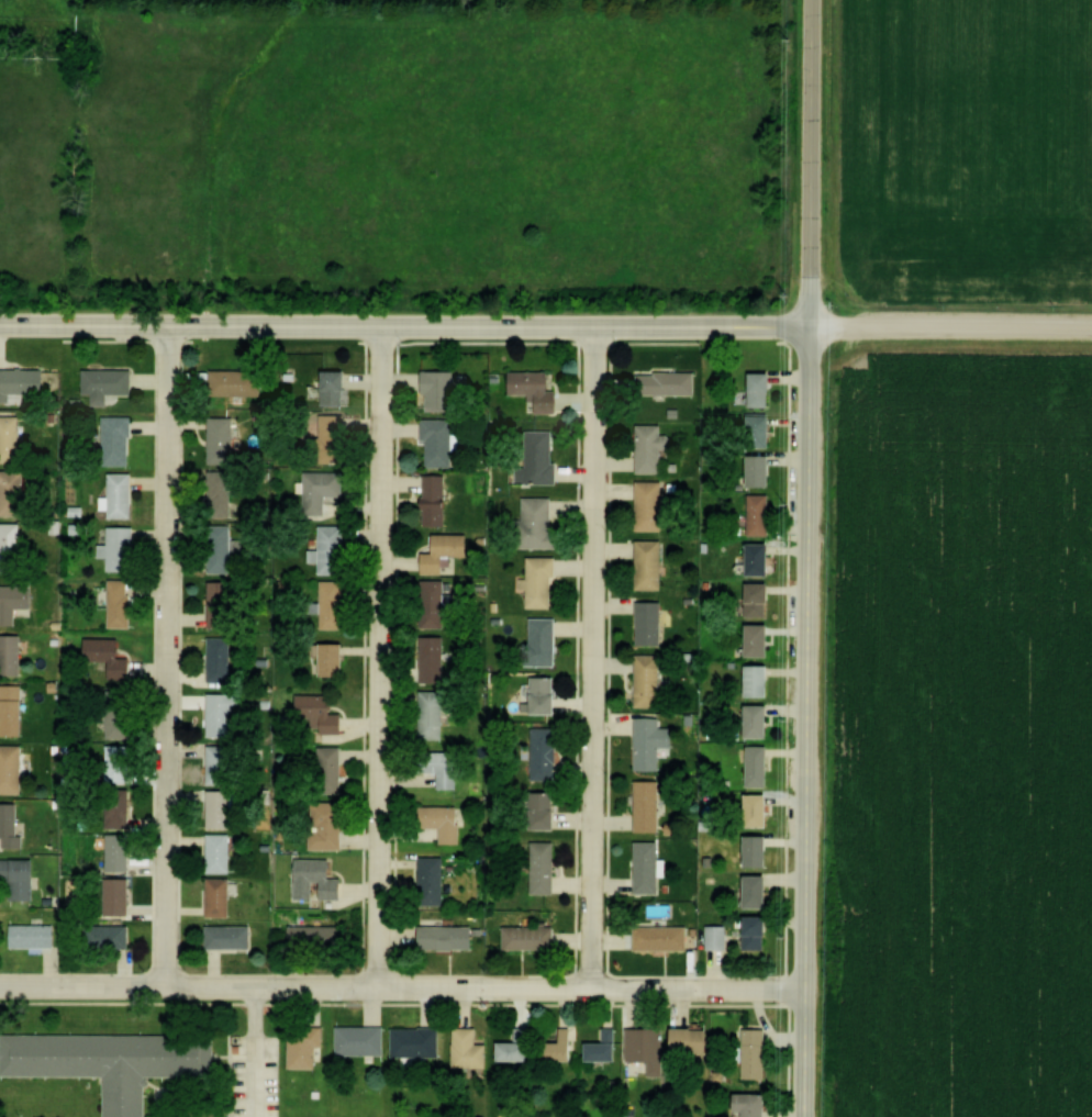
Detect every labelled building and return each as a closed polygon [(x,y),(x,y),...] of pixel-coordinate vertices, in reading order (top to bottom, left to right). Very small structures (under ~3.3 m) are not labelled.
[(0,367),(0,394),(49,394),(49,367),(0,367)] [(135,393),(135,368),(85,368),(85,394),(92,394),(92,404),(111,404),(111,393),(135,393)] [(263,369),(213,368),(213,394),(263,395),(263,369)] [(350,369),(326,369),(326,404),(350,404),(350,369)] [(457,369),(425,369),(425,410),(457,410),(457,369)] [(512,369),(512,396),(539,396),(539,411),(560,411),(560,389),(554,389),(554,370),(512,369)] [(640,393),(698,393),(698,371),(640,371),(640,393)] [(755,405),(777,405),(777,371),(755,371),(755,405)] [(777,413),(754,412),(754,445),(777,446),(777,413)] [(321,462),(348,462),(347,413),(320,414),(321,462)] [(23,414),(0,414),(0,461),(23,461),(23,414)] [(105,464),(134,464),(134,415),(105,415),(105,464)] [(236,415),(211,415),(211,464),(236,464),(236,415)] [(454,466),(454,417),(424,417),(424,440),(428,440),(428,466),(454,466)] [(664,423),(639,423),(639,472),(664,472),(664,448),(673,448),(673,433),(664,433),(664,423)] [(518,482),(558,482),(558,428),(531,429),(531,463),(518,463),(518,482)] [(752,485),(776,485),(776,453),(752,453),(752,485)] [(29,468),(0,468),(0,515),(29,515),(29,468)] [(346,470),(306,470),(306,515),(329,515),(328,497),(346,497),(346,470)] [(111,495),(102,495),(102,509),(110,509),(110,517),(135,517),(135,471),(111,471),(111,495)] [(427,525),(449,525),(449,474),(427,474),(427,525)] [(665,480),(639,480),(639,529),(665,529),(665,480)] [(772,534),(772,493),(751,493),(751,534),(772,534)] [(558,548),(558,495),(525,495),(525,548),(558,548)] [(209,573),(234,573),(234,519),(209,519),(209,573)] [(1,571),(28,571),(29,523),(2,523),(1,571)] [(110,570),(136,570),(136,526),(110,526),(110,570)] [(437,533),(436,551),(425,551),(425,572),(448,572),(448,556),(470,556),(471,533),(437,533)] [(639,589),(665,589),(665,539),(639,539),(639,589)] [(754,574),(777,574),(777,542),(754,542),(754,574)] [(558,607),(558,556),(531,556),(531,578),(523,578),(523,589),(530,589),(530,607),(558,607)] [(134,627),(134,579),(109,579),(109,627),(134,627)] [(322,628),(347,628),(347,579),(322,579),(322,628)] [(423,627),(447,627),(447,579),(423,579),(423,627)] [(236,580),(210,580),(210,625),(236,625),(236,580)] [(774,581),(752,581),(752,616),(774,616),(774,581)] [(18,624),(18,607),(35,607),(35,584),(0,584),(0,624),(18,624)] [(665,600),(639,600),(639,645),(665,645),(665,600)] [(559,617),(533,617),(533,664),(560,664),(559,617)] [(752,623),(752,655),(775,655),(775,623),(752,623)] [(24,634),(3,634),(3,674),(24,674),(24,634)] [(422,682),(446,682),(446,635),(422,635),(422,682)] [(233,636),(210,636),(210,681),(233,681),(233,636)] [(123,654),(123,637),(87,637),(87,664),(111,664),(111,677),(133,677),(133,654),(123,654)] [(325,674),(349,674),(349,641),(325,641),(325,674)] [(639,653),(639,706),(664,706),(664,653),(639,653)] [(752,663),(752,695),(775,695),(775,663),(752,663)] [(534,712),(560,712),(560,674),(534,674),(534,712)] [(2,683),(2,734),(26,734),(26,683),(2,683)] [(108,689),(108,738),(132,738),(132,689),(108,689)] [(445,689),(422,689),(422,739),(445,739),(445,689)] [(208,691),(208,735),(234,735),(234,710),(243,710),(243,691),(208,691)] [(346,731),(346,713),(336,713),(337,693),(301,693),(301,723),(312,723),(312,731),(346,731)] [(751,735),(775,735),(775,703),(751,703),(751,735)] [(663,716),(638,716),(637,769),(665,769),(665,747),(676,747),(676,726),(663,726),(663,716)] [(533,727),(533,779),(558,779),(557,726),(533,727)] [(0,744),(0,792),(24,792),(24,744),(0,744)] [(208,782),(233,782),(233,744),(208,744),(208,782)] [(772,744),(750,744),(750,786),(772,786),(772,744)] [(131,745),(107,745),(107,783),(131,783),(131,745)] [(345,745),(307,745),(306,777),(316,777),(315,848),(344,848),(345,745)] [(459,788),(459,750),(427,750),(427,764),(437,764),(437,788),(459,788)] [(637,779),(637,831),(662,831),(662,779),(637,779)] [(208,789),(208,827),(233,827),(233,789),(208,789)] [(561,792),(532,790),(529,826),(558,829),(561,792)] [(772,793),(751,793),(751,826),(772,826),(772,793)] [(130,827),(130,801),(108,801),(108,827),(130,827)] [(4,837),(4,846),(23,846),(23,802),(0,802),(0,837),(4,837)] [(462,805),(422,805),(422,841),(439,841),(439,843),(462,843),(462,805)] [(131,833),(109,833),(109,869),(131,869),(131,833)] [(233,833),(210,833),(210,872),(233,872),(233,833)] [(751,866),(774,866),(774,834),(751,834),(751,866)] [(558,893),(558,840),(534,840),(534,893),(558,893)] [(638,892),(662,892),(662,840),(638,840),(638,892)] [(446,905),(446,856),(421,856),(421,905),(446,905)] [(346,879),(334,879),(334,857),(298,857),(298,897),(346,897),(346,879)] [(0,858),(0,882),(15,882),(15,899),(39,899),(39,859),(0,858)] [(773,874),(751,874),(751,907),(773,907),(773,874)] [(132,877),(108,877),(108,915),(132,915),(132,877)] [(210,915),(233,915),(233,877),(210,877),(210,915)] [(772,914),(750,914),(750,949),(772,949),(772,914)] [(58,923),(15,923),(15,947),(58,947),(58,923)] [(132,950),(132,924),(99,924),(99,950),(132,950)] [(254,924),(210,924),(210,947),(254,947),(254,924)] [(345,947),(345,924),(292,924),(292,947),(345,947)] [(709,924),(709,949),(729,949),(729,924),(709,924)] [(477,948),(477,925),(424,925),(424,948),(477,948)] [(507,948),(558,948),(558,925),(507,925),(507,948)] [(689,950),(689,925),(636,925),(636,950),(689,950)] [(387,1055),(387,1025),(339,1025),(339,1055),(387,1055)] [(441,1026),(393,1026),(393,1056),(441,1056),(441,1026)] [(488,1067),(489,1041),(478,1041),(479,1026),(455,1026),(454,1067),(488,1067)] [(533,1060),(533,1026),(517,1026),(517,1041),(502,1041),(502,1060),(533,1060)] [(665,1059),(665,1026),(628,1026),(628,1059),(665,1059)] [(676,1051),(714,1051),(714,1026),(676,1026),(676,1051)] [(320,1067),(320,1047),(326,1047),(326,1027),(292,1027),(292,1067),(320,1067)] [(548,1059),(576,1059),(576,1027),(564,1027),(564,1041),(548,1041),(548,1059)] [(587,1060),(620,1060),(620,1027),(606,1027),(606,1042),(587,1042),(587,1060)] [(770,1077),(770,1028),(747,1028),(747,1077),(770,1077)] [(4,1033),(3,1076),(105,1077),(105,1116),(147,1116),(148,1078),(215,1079),(216,1035),(4,1033)] [(742,1091),(742,1110),(750,1110),(750,1116),(772,1116),(772,1091),(742,1091)]
